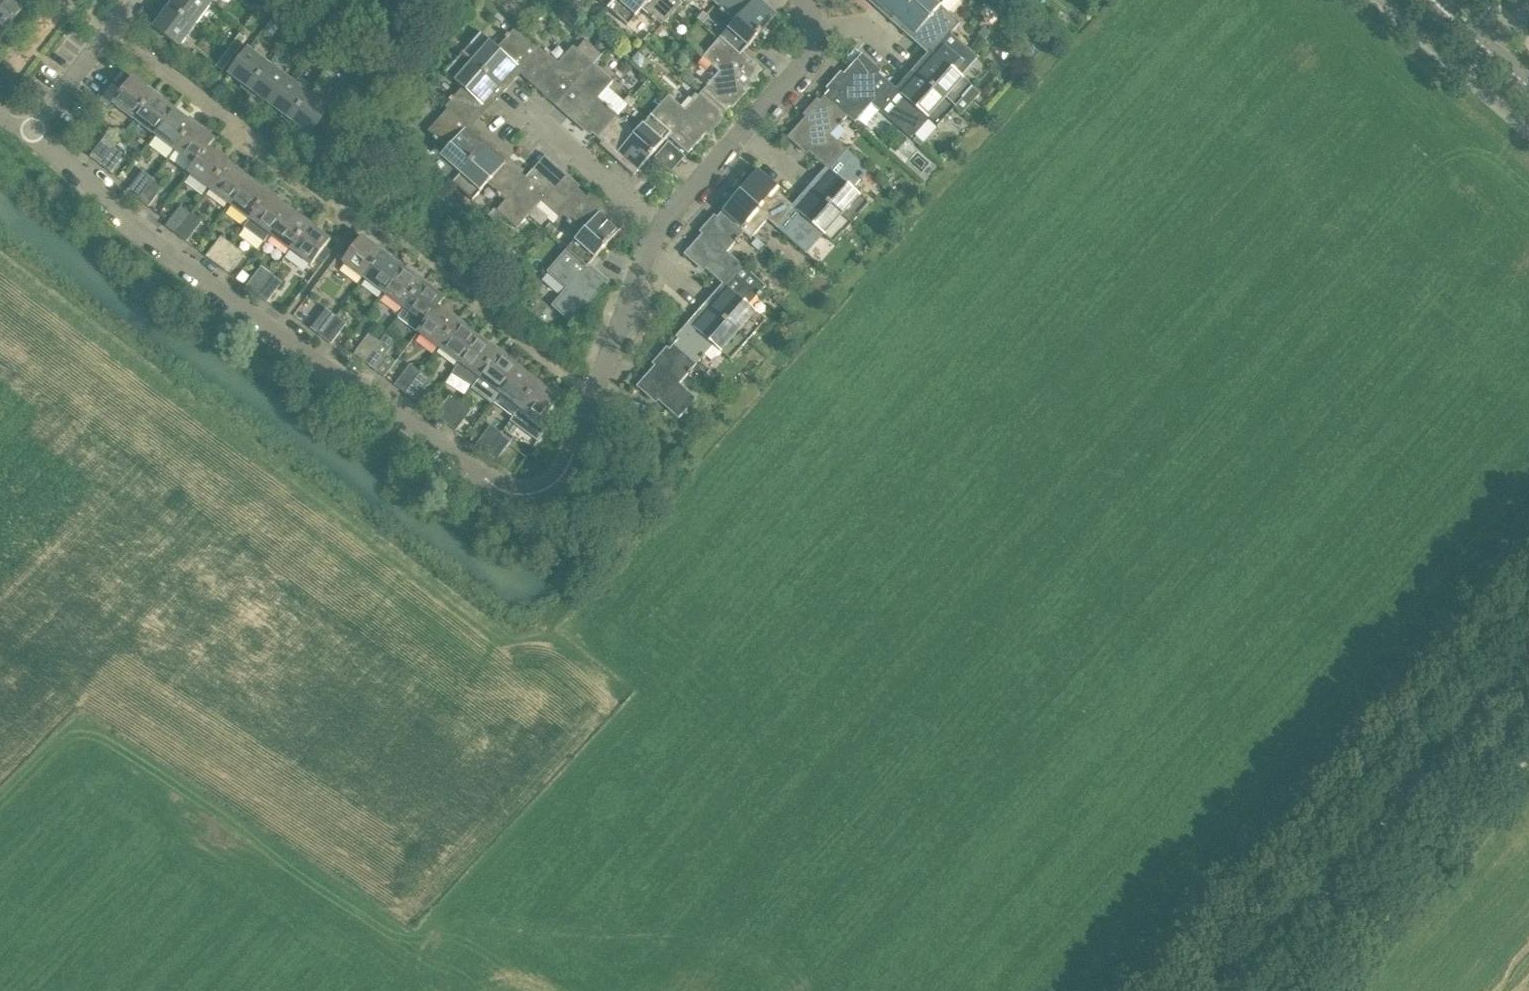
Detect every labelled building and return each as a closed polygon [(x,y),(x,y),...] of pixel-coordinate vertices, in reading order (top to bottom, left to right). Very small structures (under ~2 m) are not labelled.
[(4,35),(5,36),(7,33),(9,34),(13,37),(14,36),(27,18),(21,14),(24,10),(11,0),(0,0),(0,41),(4,35)] [(195,27),(211,6),(202,0),(175,0),(169,7),(195,27)] [(617,0),(596,0),(608,11),(617,0)] [(677,0),(617,0),(608,11),(627,28),(642,11),(662,28),(683,5),(677,0)] [(742,56),(778,14),(765,2),(760,8),(755,3),(757,0),(720,0),(715,5),(735,23),(721,39),(742,56)] [(875,3),(877,1),(883,6),(880,8),(878,11),(892,23),(913,0),(871,0),(875,3)] [(892,23),(905,35),(910,30),(916,35),(913,37),(922,45),(933,54),(950,34),(952,35),(954,32),(961,24),(942,8),(948,0),(913,0),(892,23)] [(180,48),(195,27),(169,7),(154,28),(180,48)] [(532,17),(538,10),(535,8),(529,14),(532,17)] [(246,26),(253,31),(265,15),(259,10),(246,26)] [(538,10),(532,17),(535,19),(541,13),(538,10)] [(704,12),(698,19),(701,22),(707,15),(704,12)] [(294,33),(299,26),(283,14),(278,21),(294,33)] [(502,23),(505,20),(498,14),(495,17),(502,23)] [(707,15),(701,22),(704,24),(710,18),(707,15)] [(299,26),(294,33),(310,45),(315,38),(299,26)] [(981,37),(987,31),(984,28),(978,35),(981,37)] [(481,34),(464,53),(508,91),(519,78),(514,74),(518,68),(519,69),(538,48),(537,48),(528,40),(519,32),(518,32),(516,31),(515,29),(498,49),(481,34)] [(987,31),(981,37),(984,40),(990,33),(987,31)] [(650,34),(644,40),(647,43),(653,37),(650,34)] [(925,57),(913,71),(956,109),(957,108),(963,113),(964,112),(974,120),(983,111),(973,102),(980,94),(974,88),(961,77),(977,58),(974,54),(971,52),(968,49),(963,45),(952,35),(950,34),(933,54),(935,56),(930,62),(929,62),(925,57)] [(228,51),(234,56),(246,40),(239,36),(228,51)] [(603,39),(597,41),(595,47),(600,51),(606,50),(607,43),(603,39)] [(721,39),(704,59),(720,74),(704,92),(728,112),(763,71),(744,54),(742,56),(721,39)] [(538,48),(519,69),(529,78),(530,79),(540,87),(543,84),(548,89),(544,95),(556,106),(594,63),(602,54),(586,40),(578,49),(574,46),(565,56),(559,62),(540,45),(537,48),(538,48)] [(334,63),(339,56),(323,44),(318,51),(334,63)] [(1001,45),(995,52),(1004,60),(1010,53),(1001,45)] [(249,91),(269,65),(249,50),(229,76),(249,91)] [(222,72),(234,56),(228,51),(216,67),(222,72)] [(464,53),(446,73),(463,88),(446,107),(447,109),(449,110),(470,128),(478,119),(480,117),(487,108),(485,106),(489,100),(495,105),(508,91),(464,53)] [(631,61),(640,69),(644,64),(644,58),(640,53),(631,61)] [(339,56),(334,63),(350,75),(355,69),(339,56)] [(862,56),(826,97),(848,117),(855,123),(871,105),(881,113),(899,93),(888,84),(878,75),(878,76),(876,77),(875,76),(871,73),(876,68),(862,56)] [(594,63),(556,106),(571,118),(576,113),(581,118),(579,120),(578,121),(598,138),(618,115),(628,105),(627,104),(633,97),(630,95),(624,102),(608,88),(614,81),(594,63)] [(269,65),(249,91),(269,107),(290,80),(269,65)] [(899,93),(881,113),(884,116),(904,133),(911,140),(928,121),(938,130),(956,109),(913,71),(901,85),(902,85),(906,89),(901,95),(899,93)] [(688,73),(686,77),(693,83),(695,79),(688,73)] [(686,77),(683,80),(690,86),(693,83),(686,77)] [(133,79),(114,106),(135,121),(154,95),(133,79)] [(290,122),(310,95),(290,80),(269,107),(290,122)] [(429,92),(435,98),(438,96),(431,90),(429,92)] [(433,101),(435,98),(429,92),(426,95),(433,101)] [(653,113),(651,115),(672,134),(675,132),(680,136),(675,142),(689,154),(726,113),(728,112),(704,92),(687,112),(669,95),(668,96),(653,113)] [(154,95),(135,121),(155,136),(175,110),(154,95)] [(310,95),(290,122),(310,137),(331,110),(310,95)] [(633,97),(627,104),(628,105),(630,107),(636,100),(633,97)] [(826,97),(788,139),(801,151),(806,146),(811,151),(809,153),(819,162),(829,171),(847,151),(831,137),(848,117),(826,97)] [(175,110),(155,136),(175,152),(195,125),(175,110)] [(449,110),(429,132),(449,149),(433,167),(454,184),(491,142),(478,130),(474,135),(468,130),(470,128),(449,110)] [(618,115),(598,138),(618,155),(620,153),(625,157),(626,158),(623,162),(621,164),(635,176),(640,169),(643,166),(650,159),(672,134),(651,115),(636,131),(618,115)] [(348,125),(340,119),(334,128),(342,133),(348,125)] [(858,125),(864,131),(867,128),(860,122),(858,125)] [(195,125),(175,152),(195,166),(209,148),(215,140),(195,125)] [(864,131),(858,125),(855,128),(862,134),(864,131)] [(102,166),(117,145),(106,137),(90,158),(102,166)] [(914,141),(920,146),(923,143),(917,137),(914,141)] [(491,142),(454,184),(474,202),(489,185),(507,201),(508,202),(509,201),(510,200),(528,178),(508,161),(506,163),(501,159),(505,154),(491,142)] [(117,145),(102,166),(111,174),(127,153),(117,145)] [(192,171),(189,175),(210,191),(230,164),(209,148),(195,166),(192,171)] [(821,173),(809,187),(852,225),(869,206),(852,191),(869,171),(847,151),(829,171),(831,172),(826,178),(821,173)] [(507,201),(497,211),(498,211),(518,229),(529,217),(530,216),(542,202),(561,219),(563,217),(584,194),(564,176),(562,178),(558,175),(556,174),(557,172),(561,169),(552,161),(547,156),(540,164),(537,167),(528,178),(510,200),(509,201),(508,202),(507,201)] [(655,157),(647,165),(655,172),(663,164),(655,157)] [(230,164),(210,191),(231,206),(250,179),(230,164)] [(758,171),(721,213),(745,234),(745,233),(751,238),(767,221),(777,229),(795,208),(775,191),(778,189),(772,184),(758,171)] [(139,201),(154,180),(143,172),(128,192),(139,201)] [(250,179),(231,206),(250,220),(251,221),(271,195),(250,179)] [(877,182),(883,187),(886,185),(880,179),(877,182)] [(154,180),(139,201),(149,208),(164,188),(154,180)] [(795,208),(777,229),(804,254),(822,235),(834,245),(852,225),(809,187),(798,200),(803,204),(797,210),(795,208)] [(584,194),(563,217),(582,233),(568,248),(589,267),(606,248),(611,243),(626,226),(611,213),(607,218),(601,214),(603,211),(584,194)] [(250,220),(244,228),(264,243),(270,235),(271,236),(290,209),(271,195),(251,221),(250,220)] [(177,235),(192,215),(181,207),(166,227),(177,235)] [(290,209),(271,236),(291,251),(311,225),(290,209)] [(495,209),(489,215),(492,218),(498,211),(497,211),(495,209)] [(721,213),(684,256),(698,268),(702,263),(708,267),(706,270),(715,278),(725,287),(743,267),(728,253),(745,234),(721,213)] [(192,215),(177,235),(188,243),(203,223),(192,215)] [(548,234),(554,227),(551,224),(545,231),(548,234)] [(311,225),(291,251),(312,266),(316,261),(317,260),(322,264),(332,251),(327,247),(332,240),(311,225)] [(554,227),(548,234),(551,236),(557,230),(554,227)] [(218,266),(233,245),(222,237),(207,258),(218,266)] [(353,239),(341,254),(348,259),(344,264),(366,280),(385,254),(364,238),(359,244),(353,239)] [(757,239),(752,245),(758,250),(763,244),(757,239)] [(218,266),(228,273),(243,253),(233,245),(218,266)] [(565,252),(548,272),(568,290),(553,307),(567,320),(573,324),(592,303),(611,282),(597,269),(592,275),(587,270),(589,267),(568,248),(565,252)] [(385,254),(366,280),(386,295),(405,269),(385,254)] [(258,296),(273,275),(262,267),(247,288),(258,296)] [(718,290),(706,304),(749,341),(765,323),(748,308),(766,287),(747,270),(743,267),(725,287),(728,289),(723,295),(718,290)] [(405,269),(386,295),(406,310),(425,284),(405,269)] [(238,279),(243,283),(248,277),(243,273),(238,279)] [(268,304),(283,283),(273,275),(258,296),(268,304)] [(532,288),(531,289),(532,290),(535,292),(541,285),(537,282),(532,288)] [(406,310),(400,318),(420,333),(426,325),(440,307),(446,299),(425,284),(406,310)] [(780,306),(782,303),(783,302),(776,296),(773,300),(780,306)] [(692,325),(674,345),(697,365),(714,347),(731,362),(749,341),(706,304),(694,317),(699,322),(694,327),(693,326),(692,325)] [(426,325),(420,333),(441,349),(460,323),(453,317),(440,307),(426,325)] [(322,337),(338,317),(327,309),(311,329),(322,337)] [(332,345),(335,341),(348,325),(338,317),(322,337),(332,345)] [(460,323),(441,349),(461,364),(481,338),(460,323)] [(366,363),(381,343),(370,334),(354,355),(366,363)] [(461,364),(454,374),(474,389),(482,380),(501,354),(481,338),(461,364)] [(366,363),(376,371),(391,350),(381,343),(366,363)] [(674,345),(637,386),(650,399),(655,393),(660,398),(658,401),(679,419),(697,399),(680,384),(697,365),(674,345)] [(482,380),(474,389),(494,404),(495,403),(502,395),(521,369),(513,363),(501,354),(482,380)] [(407,394),(422,374),(411,365),(396,386),(407,394)] [(502,395),(495,403),(514,417),(516,418),(522,410),(541,384),(521,369),(502,395)] [(707,374),(713,380),(716,377),(709,371),(707,374)] [(422,374),(407,394),(417,402),(432,381),(422,374)] [(713,380),(707,374),(704,377),(710,383),(713,380)] [(514,417),(510,421),(512,423),(514,420),(539,435),(536,440),(538,442),(548,428),(552,418),(549,416),(562,399),(541,384),(522,410),(516,418),(514,417)] [(452,396),(436,416),(448,425),(463,404),(461,403),(452,396)] [(463,404),(448,425),(449,425),(457,432),(472,411),(471,410),(463,404)] [(488,455),(504,434),(492,425),(477,446),(488,455)] [(504,434),(488,455),(497,462),(513,441),(504,434)]
